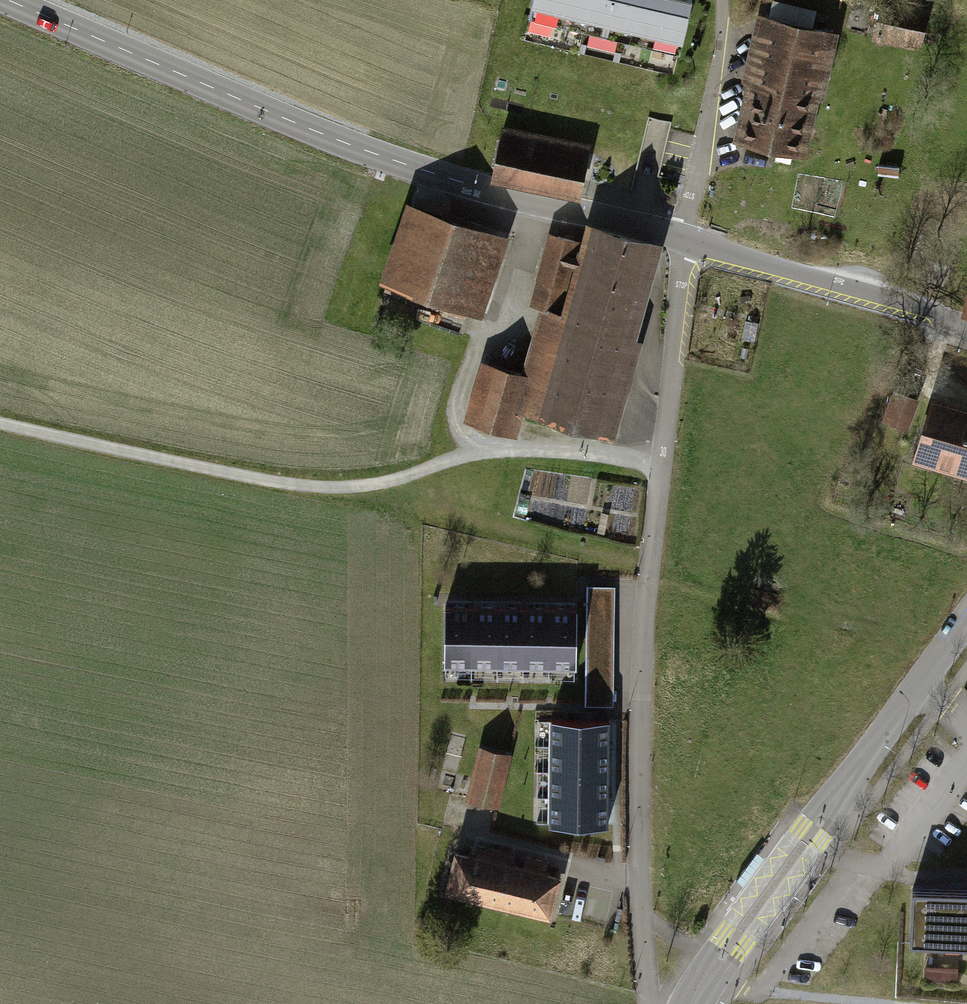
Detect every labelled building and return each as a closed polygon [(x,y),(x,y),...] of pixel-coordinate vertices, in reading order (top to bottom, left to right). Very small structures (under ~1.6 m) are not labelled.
[(525,16),(676,52),(688,0),(528,0),(525,16)] [(921,15),(876,5),(870,34),(915,44),(921,15)] [(839,31),(758,12),(743,76),(749,78),(735,139),(805,154),(818,98),(824,98),(839,31)] [(588,145),(501,124),(489,176),(576,196),(588,145)] [(413,202),(383,280),(480,314),(505,235),(413,202)] [(580,241),(558,313),(636,337),(663,242),(586,221),(580,241)] [(558,313),(580,241),(550,233),(529,304),(540,307),(558,313)] [(558,313),(540,307),(521,372),(527,374),(515,408),(524,412),(615,438),(642,338),(636,337),(558,313)] [(527,374),(521,372),(483,359),(462,419),(515,437),(524,412),(515,408),(527,374)] [(911,401),(891,394),(882,419),(902,426),(911,401)] [(928,401),(912,454),(966,470),(966,413),(928,401)] [(610,586),(582,585),(580,704),(608,705),(610,586)] [(440,664),(467,664),(467,606),(441,606),(440,664)] [(467,664),(493,665),(494,607),(467,606),(467,664)] [(493,665),(520,665),(520,607),(494,607),(493,665)] [(520,665),(546,665),(547,607),(520,607),(520,665)] [(546,665),(572,666),(573,608),(547,607),(546,665)] [(547,718),(547,745),(604,746),(605,719),(547,718)] [(547,745),(546,771),(604,772),(604,746),(547,745)] [(502,755),(476,749),(464,799),(490,805),(502,755)] [(546,771),(546,797),(604,798),(604,772),(546,771)] [(546,797),(546,824),(603,824),(604,798),(546,797)] [(471,858),(451,853),(442,890),(477,899),(489,847),(474,844),(471,858)] [(506,851),(489,847),(477,899),(509,906),(518,867),(503,863),(506,851)] [(538,859),(521,855),(518,867),(509,906),(544,915),(554,875),(535,871),(538,859)] [(906,942),(966,945),(966,890),(908,888),(906,942)] [(919,965),(917,981),(953,983),(954,966),(919,965)]
